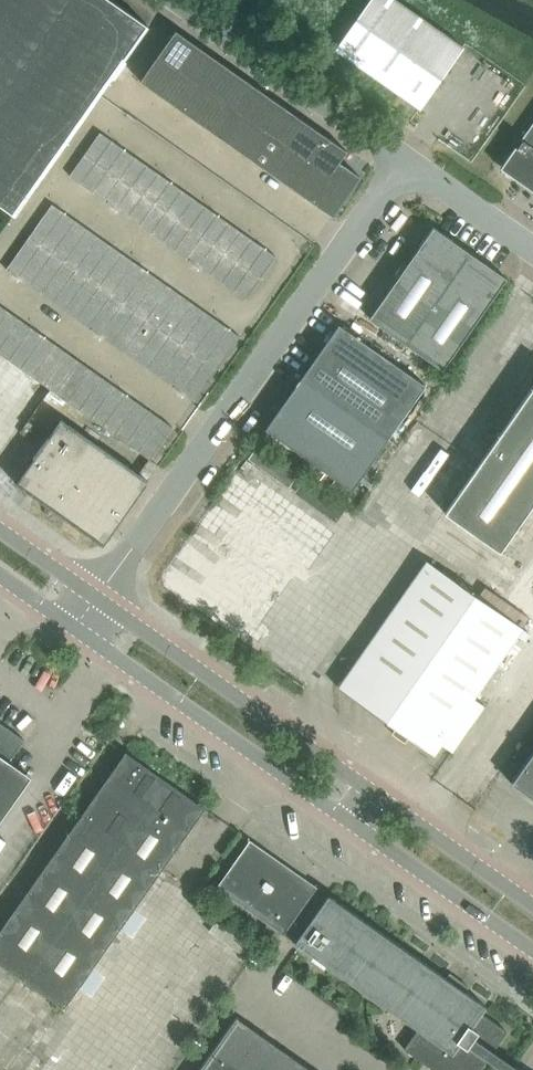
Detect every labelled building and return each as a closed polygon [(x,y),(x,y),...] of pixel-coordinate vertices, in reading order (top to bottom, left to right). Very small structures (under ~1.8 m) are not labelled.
[(111,0),(0,0),(0,204),(15,214),(147,26),(111,0)] [(334,49),(419,108),(462,47),(396,0),(369,0),(334,49)] [(197,45),(175,30),(157,55),(179,70),(197,45)] [(218,60),(197,45),(179,70),(200,85),(218,60)] [(157,55),(140,81),(161,96),(179,70),(157,55)] [(239,75),(218,60),(200,85),(222,100),(239,75)] [(161,96),(182,111),(200,85),(179,70),(161,96)] [(261,90),(239,75),(222,100),(243,115),(261,90)] [(182,111),(204,126),(222,100),(200,85),(182,111)] [(282,105),(261,90),(243,115),(264,130),(282,105)] [(204,126),(225,141),(243,115),(222,100),(204,126)] [(303,120),(282,105),(264,130),(285,145),(303,120)] [(225,141),(246,156),(264,130),(243,115),(225,141)] [(325,135),(303,120),(285,145),(307,160),(325,135)] [(532,189),(532,124),(502,167),(532,189)] [(246,156),(268,171),(285,145),(264,130),(246,156)] [(97,163),(112,141),(100,132),(85,154),(97,163)] [(339,162),(347,151),(325,135),(307,160),(329,176),(339,162)] [(109,171),(124,149),(112,141),(97,163),(109,171)] [(268,171),(289,186),(307,160),(285,145),(268,171)] [(121,179),(136,157),(124,149),(109,171),(121,179)] [(97,163),(85,154),(69,176),(82,184),(97,163)] [(132,187),(147,166),(136,157),(121,179),(132,187)] [(289,186),(311,201),(329,176),(307,160),(289,186)] [(360,176),(339,162),(329,176),(311,201),(332,216),(360,176)] [(97,163),(82,184),(94,193),(109,171),(97,163)] [(144,196),(159,174),(147,166),(132,187),(144,196)] [(109,171),(94,193),(105,201),(121,179),(109,171)] [(156,204),(171,182),(159,174),(144,196),(156,204)] [(121,179),(105,201),(117,209),(132,187),(121,179)] [(167,212),(182,190),(171,182),(156,204),(167,212)] [(132,187),(117,209),(129,217),(144,196),(132,187)] [(179,220),(194,199),(182,190),(167,212),(179,220)] [(144,196),(129,217),(140,226),(156,204),(144,196)] [(191,229),(206,207),(194,199),(179,220),(191,229)] [(42,245),(65,213),(52,204),(29,236),(42,245)] [(156,204),(140,226),(152,234),(167,212),(156,204)] [(202,237),(217,215),(206,207),(191,229),(202,237)] [(167,212),(152,234),(164,242),(179,220),(167,212)] [(53,254),(76,221),(65,213),(42,245),(53,254)] [(214,245),(229,223),(217,215),(202,237),(214,245)] [(179,220),(164,242),(175,250),(191,229),(179,220)] [(65,262),(88,229),(76,221),(53,254),(65,262)] [(226,253),(241,231),(229,223),(214,245),(226,253)] [(368,318),(442,369),(505,278),(432,227),(368,318)] [(77,270),(100,238),(88,229),(65,262),(77,270)] [(191,229),(175,250),(187,259),(202,237),(191,229)] [(237,261),(252,240),(241,231),(226,253),(237,261)] [(29,236),(6,269),(19,278),(42,245),(29,236)] [(202,237),(187,259),(199,267),(214,245),(202,237)] [(89,278),(112,246),(100,238),(77,270),(89,278)] [(249,270),(264,248),(252,240),(237,261),(249,270)] [(42,245),(19,278),(30,286),(53,254),(42,245)] [(214,245),(199,267),(210,275),(226,253),(214,245)] [(100,287),(123,254),(112,246),(89,278),(100,287)] [(249,270),(261,278),(276,256),(264,248),(249,270)] [(226,253),(210,275),(222,283),(237,261),(226,253)] [(53,254),(30,286),(42,294),(65,262),(53,254)] [(112,295),(135,262),(123,254),(100,287),(112,295)] [(237,261),(222,283),(234,292),(249,270),(237,261)] [(42,294),(54,303),(77,270),(65,262),(42,294)] [(124,303),(147,271),(135,262),(112,295),(124,303)] [(54,303),(65,311),(89,278),(77,270),(54,303)] [(249,270),(234,292),(245,300),(261,278),(249,270)] [(135,311),(158,279),(147,271),(124,303),(135,311)] [(65,311),(77,319),(100,287),(89,278),(65,311)] [(147,320),(170,287),(158,279),(135,311),(147,320)] [(77,319),(89,327),(112,295),(100,287),(77,319)] [(159,328),(182,295),(170,287),(147,320),(159,328)] [(112,295),(89,327),(101,336),(124,303),(112,295)] [(170,336),(193,304),(182,295),(159,328),(170,336)] [(124,303),(101,336),(112,344),(135,311),(124,303)] [(182,344),(205,312),(193,304),(170,336),(182,344)] [(9,312),(0,306),(0,325),(9,312)] [(135,311),(112,344),(124,352),(147,320),(135,311)] [(0,325),(0,350),(21,320),(9,312),(0,325)] [(194,352),(217,320),(205,312),(182,344),(194,352)] [(0,350),(0,354),(10,361),(32,328),(21,320),(0,350)] [(124,352),(136,360),(159,328),(147,320),(124,352)] [(205,361),(228,328),(217,320),(194,352),(205,361)] [(265,429),(352,490),(426,385),(339,324),(265,429)] [(32,328),(10,361),(21,369),(44,337),(32,328)] [(136,360),(147,369),(170,336),(159,328),(136,360)] [(217,369),(240,336),(228,328),(205,361),(217,369)] [(170,336),(147,369),(159,377),(182,344),(170,336)] [(56,345),(44,337),(21,369),(33,377),(56,345)] [(182,344),(159,377),(171,385),(194,352),(182,344)] [(68,353),(56,345),(33,377),(45,385),(68,353)] [(194,352),(171,385),(182,393),(205,361),(194,352)] [(79,361),(68,353),(45,385),(56,394),(79,361)] [(91,369),(79,361),(56,394),(68,402),(91,369)] [(182,393),(194,401),(217,369),(205,361),(182,393)] [(103,378),(91,369),(68,402),(80,410),(103,378)] [(114,386),(103,378),(80,410),(91,418),(114,386)] [(126,394),(114,386),(91,418),(103,427),(126,394)] [(138,402),(126,394),(103,427),(115,435),(138,402)] [(149,411),(138,402),(115,435),(126,443),(149,411)] [(161,419),(149,411),(126,443),(138,451),(161,419)] [(150,477),(63,416),(19,477),(106,538),(150,477)] [(138,451),(150,460),(173,427),(161,419),(138,451)] [(31,776),(9,761),(24,739),(3,724),(0,728),(0,820),(31,776)] [(510,783),(532,799),(532,750),(510,783)] [(64,1008),(205,808),(125,752),(0,929),(0,963),(64,1008)] [(406,1049),(435,1069),(479,1069),(507,1031),(481,1012),(486,1006),(465,991),(469,986),(450,972),(446,978),(328,894),(326,898),(314,890),(317,886),(250,839),(218,887),(295,941),(420,1029),(406,1049)] [(236,1017),(199,1069),(311,1069),(236,1017)]
